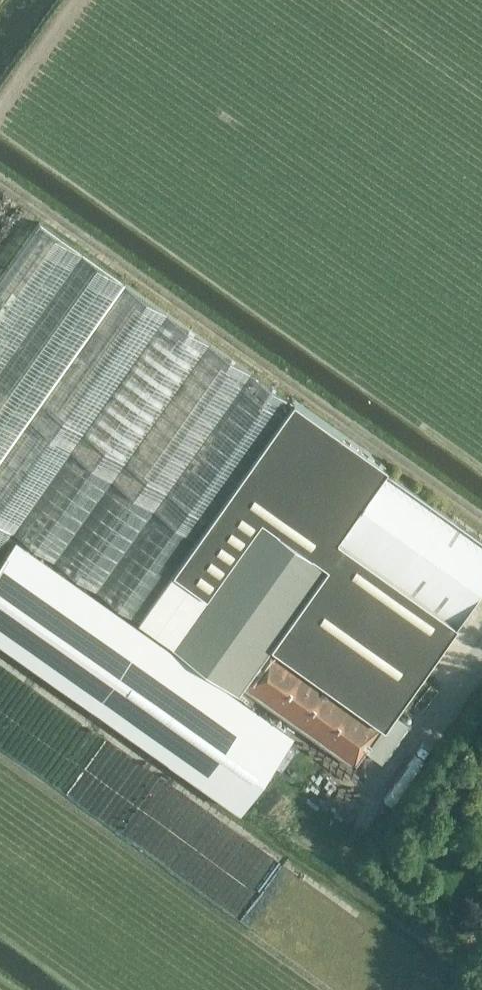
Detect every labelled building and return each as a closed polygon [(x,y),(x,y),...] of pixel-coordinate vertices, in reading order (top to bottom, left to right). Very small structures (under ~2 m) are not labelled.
[(0,278),(0,546),(11,530),(170,642),(170,641),(238,689),(236,693),(250,704),(256,696),(353,766),(456,622),(481,585),(481,536),(387,468),(388,466),(294,399),(293,401),(125,282),(40,222),(0,278)] [(16,538),(0,560),(0,643),(238,812),(293,735),(250,704),(235,694),(16,538)]
